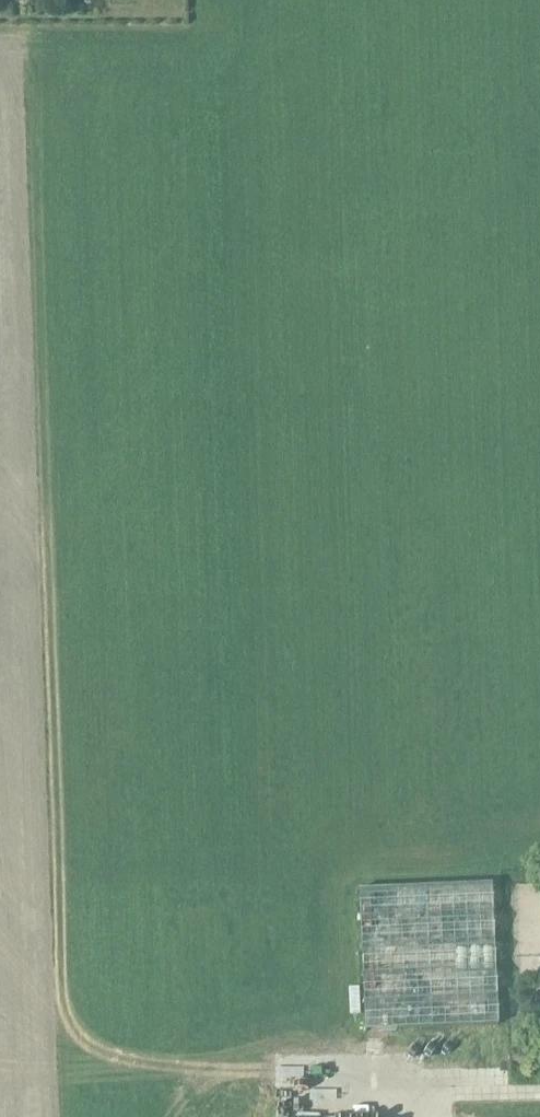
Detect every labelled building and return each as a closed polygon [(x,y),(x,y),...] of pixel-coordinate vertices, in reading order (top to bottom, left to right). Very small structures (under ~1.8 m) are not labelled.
[(491,883),(357,888),(363,1030),(496,1025),(491,883)] [(410,1051),(409,1076),(418,1077),(419,1051),(410,1051)] [(527,1105),(527,1116),(539,1116),(539,1105),(527,1105)]
